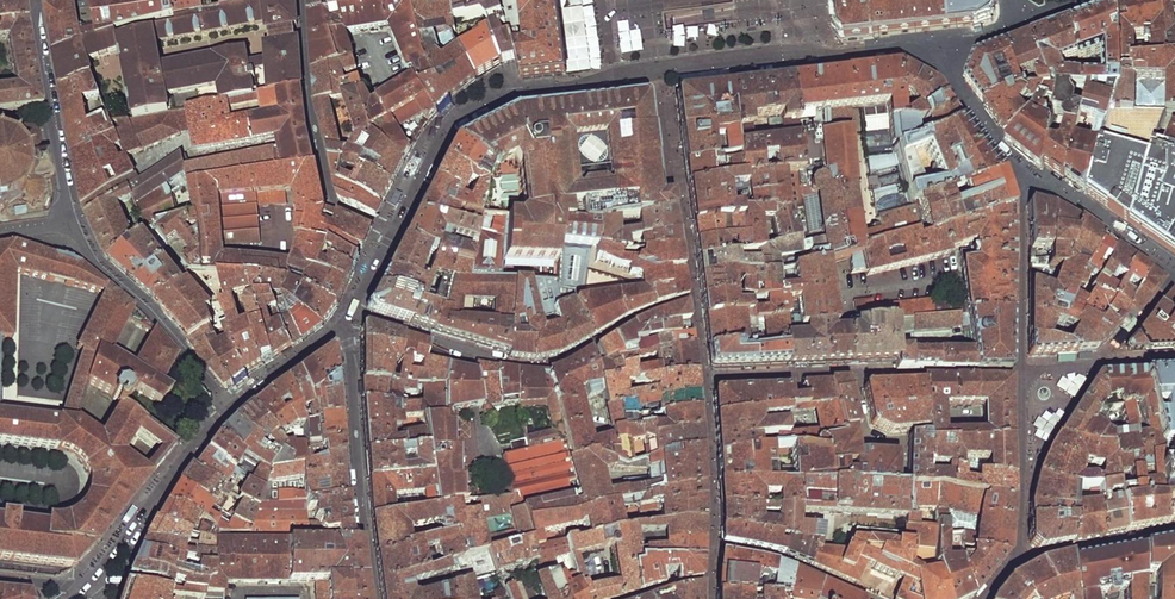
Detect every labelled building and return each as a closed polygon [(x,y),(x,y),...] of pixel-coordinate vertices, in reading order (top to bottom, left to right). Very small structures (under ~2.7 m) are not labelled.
[(25,21),(21,2),(21,0),(0,0),(0,24),(25,21)] [(97,39),(114,33),(117,33),(117,31),(140,25),(174,16),(172,0),(105,0),(90,2),(96,31),(97,39)] [(297,26),(295,0),(260,0),(232,5),(222,7),(202,11),(174,16),(175,23),(155,27),(158,40),(266,22),(268,30),(269,30),(294,27),(297,26)] [(174,16),(202,11),(201,2),(200,0),(172,0),(174,16)] [(342,0),(309,0),(310,17),(342,11),(342,0)] [(353,60),(346,34),(391,27),(414,81),(373,106),(365,93),(363,93),(358,96),(375,140),(405,163),(412,151),(408,149),(398,132),(424,117),(428,124),(438,114),(420,88),(436,81),(425,61),(420,39),(413,8),(412,3),(399,6),(396,0),(386,0),(383,1),(384,6),(342,11),(310,17),(311,45),(312,72),(329,67),(353,60)] [(413,8),(420,39),(457,32),(456,26),(452,0),(448,0),(439,2),(413,8)] [(456,26),(483,20),(488,25),(503,20),(499,9),(492,12),(489,2),(496,0),(452,0),(456,26)] [(513,48),(517,59),(522,80),(561,76),(568,76),(561,27),(557,0),(498,0),(513,48)] [(830,4),(828,4),(830,18),(832,30),(834,30),(836,37),(838,39),(840,40),(873,37),(872,35),(975,24),(976,26),(990,21),(991,19),(994,16),(995,14),(996,11),(997,7),(998,6),(997,0),(830,0),(830,4)] [(1119,7),(1124,67),(1137,66),(1135,38),(1151,36),(1153,64),(1169,62),(1161,0),(1139,0),(1137,1),(1119,7)] [(1174,22),(1174,0),(1161,0),(1169,62),(1170,63),(1174,63),(1174,23),(1174,22)] [(47,9),(46,10),(50,32),(54,53),(97,39),(96,31),(79,34),(74,5),(47,9)] [(1094,17),(1073,24),(1081,59),(1082,61),(1104,52),(1106,75),(1083,75),(1084,89),(1090,89),(1122,88),(1124,83),(1124,67),(1119,7),(1094,17)] [(40,106),(32,64),(25,21),(0,24),(0,39),(5,39),(14,86),(0,88),(0,111),(40,106)] [(1051,32),(1032,39),(1049,83),(1054,82),(1056,88),(1058,89),(1075,89),(1084,89),(1083,75),(1068,75),(1064,64),(1081,59),(1073,24),(1051,32)] [(295,34),(294,27),(269,30),(270,39),(270,47),(295,43),(295,34)] [(460,49),(477,80),(487,73),(489,72),(502,64),(502,63),(495,45),(490,31),(482,35),(483,38),(460,49)] [(57,71),(60,88),(91,77),(92,75),(88,63),(118,53),(131,121),(170,113),(166,98),(217,89),(219,103),(255,96),(247,52),(160,68),(154,33),(115,41),(114,33),(97,39),(54,53),(57,71)] [(1018,43),(1007,47),(1024,91),(1029,89),(1025,78),(1038,74),(1039,77),(1037,78),(1035,82),(1039,89),(1045,89),(1051,89),(1049,83),(1032,39),(1022,42),(1018,43)] [(509,41),(495,45),(502,63),(509,61),(517,59),(513,48),(511,49),(509,41)] [(300,71),(298,42),(295,43),(270,47),(264,49),(267,94),(302,87),(300,71)] [(973,93),(984,107),(1006,95),(1011,102),(1015,100),(1017,98),(1016,96),(1018,94),(1024,91),(1007,47),(989,54),(976,59),(965,82),(973,93)] [(438,80),(450,101),(463,90),(477,80),(460,49),(443,61),(436,54),(425,61),(436,81),(438,80)] [(377,176),(393,185),(399,174),(405,163),(375,140),(358,96),(363,93),(359,81),(345,85),(343,76),(349,73),(356,71),(353,60),(329,67),(334,101),(342,100),(357,138),(350,149),(348,152),(339,150),(338,147),(335,136),(334,135),(326,102),(315,104),(329,159),(355,164),(364,168),(368,161),(381,169),(377,176)] [(1170,63),(1169,62),(1153,64),(1137,66),(1124,67),(1124,83),(1122,88),(1114,120),(1102,147),(1151,161),(1159,138),(1166,117),(1174,117),(1174,63),(1170,63)] [(890,147),(895,146),(914,141),(912,124),(905,123),(905,121),(900,121),(900,119),(899,108),(895,66),(850,71),(844,72),(843,72),(791,78),(801,172),(796,172),(801,208),(805,237),(807,245),(824,242),(825,262),(826,263),(849,258),(849,256),(862,253),(860,235),(847,136),(853,136),(849,110),(855,109),(859,109),(860,114),(878,112),(884,108),(890,147)] [(915,77),(895,66),(899,108),(904,98),(907,100),(915,111),(900,119),(900,121),(905,121),(905,123),(912,124),(934,118),(932,105),(942,99),(933,87),(915,77)] [(91,77),(60,88),(66,121),(72,154),(116,135),(111,125),(108,117),(88,126),(84,101),(100,97),(91,77)] [(756,83),(730,86),(734,122),(736,156),(739,176),(761,175),(759,144),(752,145),(748,120),(767,119),(773,174),(796,172),(801,172),(791,78),(760,82),(756,83)] [(438,80),(436,81),(420,88),(438,114),(444,107),(450,101),(438,80)] [(679,116),(681,128),(734,122),(730,86),(704,89),(680,91),(676,95),(679,116)] [(188,109),(195,147),(196,151),(277,139),(279,148),(188,166),(185,156),(182,157),(189,184),(314,164),(307,133),(306,126),(302,87),(267,94),(255,96),(219,103),(188,109)] [(1055,114),(1058,89),(1056,88),(1051,89),(1045,89),(1037,108),(1034,116),(1030,119),(1006,141),(1025,155),(1043,169),(1044,167),(1050,141),(1058,143),(1060,140),(1062,140),(1066,124),(1064,120),(1064,115),(1055,114)] [(1082,192),(1087,195),(1102,147),(1114,120),(1122,88),(1090,89),(1081,122),(1066,181),(1076,188),(1082,192)] [(1007,136),(1006,141),(1030,119),(1023,114),(1029,103),(1037,108),(1045,89),(1039,89),(1029,89),(1024,91),(1018,94),(1016,96),(1017,98),(1015,100),(1011,102),(1006,95),(984,107),(995,121),(1007,136)] [(1055,174),(1066,181),(1081,122),(1078,121),(1076,115),(1071,107),(1075,89),(1058,89),(1055,114),(1064,115),(1064,120),(1066,124),(1062,140),(1060,140),(1058,143),(1050,141),(1044,167),(1055,174)] [(562,105),(514,111),(487,125),(502,154),(490,165),(493,167),(514,156),(519,165),(524,211),(519,215),(508,215),(503,219),(502,239),(499,279),(512,279),(527,280),(554,281),(558,250),(559,246),(561,224),(597,227),(597,224),(662,212),(656,167),(646,97),(644,95),(622,98),(601,100),(572,104),(562,105)] [(946,105),(942,99),(932,105),(934,118),(951,110),(946,105)] [(878,112),(860,114),(865,159),(879,220),(912,211),(910,203),(895,146),(890,147),(884,108),(878,112)] [(195,147),(188,109),(173,112),(180,134),(129,157),(137,174),(134,175),(138,184),(181,155),(195,147)] [(912,124),(914,141),(921,139),(959,121),(955,116),(951,110),(934,118),(912,124)] [(180,134),(173,112),(170,113),(131,121),(111,125),(116,135),(127,158),(129,157),(180,134)] [(423,132),(428,124),(424,117),(398,132),(408,149),(412,151),(422,133),(423,132)] [(992,164),(978,147),(959,121),(921,139),(914,141),(895,146),(910,203),(1000,176),(992,164)] [(685,159),(685,163),(718,159),(736,156),(734,122),(681,128),(682,138),(685,159)] [(454,141),(490,165),(502,154),(487,125),(484,126),(454,141)] [(7,211),(5,206),(21,198),(32,204),(33,207),(36,205),(35,203),(40,198),(42,201),(44,199),(41,196),(44,192),(47,192),(47,189),(44,189),(42,184),(45,182),(44,180),(40,182),(38,181),(40,177),(52,176),(48,149),(36,151),(34,149),(36,146),(39,146),(40,144),(36,143),(36,138),(39,137),(39,134),(35,136),(30,132),(31,128),(29,127),(28,130),(21,131),(20,127),(19,129),(20,132),(12,143),(0,136),(0,212),(7,211)] [(1172,131),(1165,153),(1174,156),(1174,132),(1172,131)] [(116,135),(72,154),(77,181),(81,207),(134,175),(127,158),(116,135)] [(1159,138),(1151,161),(1102,147),(1087,195),(1103,206),(1174,255),(1174,204),(1163,200),(1174,163),(1174,156),(1165,153),(1161,139),(1159,138)] [(490,165),(454,141),(449,151),(444,161),(483,184),(490,165)] [(361,251),(363,246),(334,233),(329,231),(328,234),(325,241),(318,238),(320,234),(321,232),(322,228),(321,227),(307,221),(309,211),(325,209),(324,204),(315,164),(314,164),(189,184),(182,157),(181,155),(138,184),(128,190),(132,199),(138,211),(142,219),(148,232),(189,218),(192,228),(199,227),(204,265),(212,265),(213,275),(220,275),(261,276),(263,294),(273,294),(283,296),(290,300),(297,305),(305,286),(312,270),(318,272),(325,255),(330,242),(359,257),(361,251)] [(736,156),(718,159),(721,181),(688,185),(690,204),(692,224),(739,220),(738,210),(738,209),(729,210),(727,190),(747,187),(750,210),(801,208),(796,172),(773,174),(761,175),(739,176),(736,156)] [(362,196),(383,205),(388,195),(393,185),(377,176),(363,169),(364,168),(355,164),(329,159),(332,171),(334,182),(363,194),(362,196)] [(686,174),(688,185),(721,181),(718,159),(685,163),(686,174)] [(363,169),(377,176),(381,169),(368,161),(364,168),(363,169)] [(465,185),(473,189),(461,213),(477,217),(478,217),(483,184),(444,161),(438,171),(433,181),(454,193),(449,210),(452,211),(465,185)] [(1163,200),(1174,204),(1174,163),(1163,200)] [(138,184),(134,175),(81,207),(84,211),(86,215),(128,190),(138,184)] [(1001,179),(1000,176),(910,203),(912,211),(917,233),(926,231),(928,236),(966,223),(962,213),(969,210),(973,221),(1012,209),(1010,205),(1001,179)] [(416,214),(475,231),(502,239),(503,219),(478,217),(477,217),(461,213),(452,211),(449,210),(454,193),(433,181),(424,197),(416,214)] [(336,189),(338,196),(342,201),(377,217),(380,211),(383,205),(362,196),(363,194),(334,182),(336,189)] [(128,190),(86,215),(96,236),(105,257),(134,240),(130,231),(130,230),(130,228),(129,227),(127,226),(118,206),(132,199),(128,190)] [(1038,206),(1028,203),(1030,250),(1048,248),(1049,259),(1030,259),(1030,271),(1030,275),(1072,292),(1078,274),(1100,241),(1088,233),(1078,225),(1054,211),(1038,206)] [(696,257),(697,260),(755,253),(763,249),(759,221),(772,220),(778,238),(775,240),(776,245),(797,239),(805,237),(801,208),(750,210),(738,210),(739,220),(692,224),(694,239),(696,257)] [(307,221),(321,227),(323,221),(325,215),(338,218),(336,226),(334,233),(363,246),(368,236),(372,227),(339,213),(331,211),(325,209),(309,211),(307,221)] [(853,300),(855,323),(912,317),(966,312),(1012,313),(1012,258),(1012,209),(973,221),(966,223),(928,236),(926,231),(917,233),(912,211),(879,220),(881,227),(875,227),(875,233),(860,235),(862,253),(849,256),(849,258),(851,272),(864,271),(865,275),(948,255),(947,251),(967,245),(968,249),(959,251),(962,274),(965,301),(932,303),(931,299),(873,305),(872,299),(853,300)] [(673,210),(662,212),(597,224),(597,227),(596,249),(626,252),(626,243),(676,235),(675,224),(673,210)] [(969,210),(962,213),(966,223),(973,221),(969,210)] [(475,231),(416,214),(408,228),(405,234),(403,238),(435,249),(433,254),(451,259),(470,266),(475,234),(475,231)] [(204,274),(204,265),(199,227),(192,228),(189,218),(148,232),(134,240),(105,257),(133,281),(155,300),(168,293),(169,294),(192,282),(190,275),(204,274)] [(329,231),(334,233),(336,226),(323,221),(321,227),(322,228),(329,231)] [(559,246),(596,249),(597,227),(561,224),(559,246)] [(470,266),(469,276),(476,277),(477,277),(489,278),(492,278),(499,279),(502,239),(475,231),(475,234),(470,266)] [(676,235),(626,243),(626,252),(678,250),(677,243),(676,235)] [(435,249),(403,238),(401,242),(393,257),(386,271),(404,275),(423,280),(433,254),(435,249)] [(699,274),(699,276),(776,273),(775,258),(806,254),(808,266),(825,262),(824,242),(807,245),(798,247),(797,239),(776,245),(763,249),(755,253),(697,260),(699,274)] [(1107,246),(1100,241),(1078,274),(1072,292),(1070,297),(1077,301),(1086,278),(1093,282),(1113,250),(1107,246)] [(330,242),(325,255),(353,270),(356,263),(359,257),(330,242)] [(12,337),(14,271),(103,294),(107,287),(80,265),(65,260),(14,244),(0,246),(0,336),(12,337)] [(559,246),(558,250),(589,253),(589,257),(595,260),(596,249),(559,246)] [(626,252),(596,249),(595,260),(589,257),(582,302),(573,305),(591,338),(597,335),(619,321),(686,297),(684,283),(680,260),(678,250),(626,252)] [(535,305),(539,318),(546,316),(553,314),(553,311),(564,307),(573,305),(582,302),(589,257),(589,253),(558,250),(554,281),(527,280),(533,300),(534,302),(535,305)] [(1121,257),(1113,250),(1093,282),(1087,291),(1092,294),(1108,304),(1114,293),(1104,287),(1108,278),(1119,283),(1130,263),(1121,257)] [(404,275),(386,271),(384,275),(380,282),(376,289),(399,292),(418,298),(409,324),(421,327),(432,330),(442,305),(442,303),(451,259),(433,254),(423,280),(404,275)] [(325,255),(318,272),(334,277),(347,284),(350,277),(353,270),(325,255)] [(476,343),(492,347),(495,348),(504,351),(509,352),(510,320),(511,305),(511,303),(511,299),(512,279),(499,279),(492,278),(489,278),(477,277),(476,277),(469,276),(470,266),(451,259),(442,303),(442,305),(432,330),(467,340),(476,343)] [(837,364),(849,363),(848,331),(841,332),(840,324),(833,325),(830,295),(826,263),(825,262),(808,266),(792,269),(794,290),(783,291),(785,302),(795,301),(797,316),(787,317),(784,317),(785,328),(786,333),(797,332),(801,330),(801,327),(803,327),(804,338),(786,339),(784,339),(786,365),(805,365),(837,364)] [(1128,325),(1133,319),(1124,310),(1147,274),(1139,268),(1130,263),(1119,283),(1114,293),(1108,304),(1104,313),(1120,326),(1124,330),(1128,325)] [(312,270),(305,286),(339,305),(343,294),(347,284),(334,277),(318,272),(312,270)] [(703,313),(704,317),(734,315),(732,282),(742,283),(742,295),(754,298),(765,299),(767,319),(784,317),(787,317),(785,302),(783,291),(778,291),(776,273),(699,276),(701,293),(703,313)] [(168,293),(155,300),(174,322),(190,340),(212,330),(213,332),(229,326),(221,304),(224,302),(220,275),(213,275),(204,274),(190,275),(192,282),(169,294),(168,293)] [(1147,274),(1124,310),(1133,319),(1159,288),(1159,282),(1153,278),(1147,274)] [(261,276),(220,275),(224,302),(221,304),(229,326),(246,376),(255,371),(263,365),(252,326),(242,330),(234,302),(233,296),(251,291),(255,295),(263,294),(261,276)] [(1095,353),(1120,326),(1104,313),(1108,304),(1092,294),(1084,305),(1077,301),(1070,297),(1072,292),(1030,275),(1029,307),(1029,339),(1046,344),(1051,323),(1072,330),(1065,349),(1075,352),(1075,354),(1091,353),(1095,353)] [(591,338),(573,305),(564,307),(553,311),(553,314),(557,326),(542,330),(535,305),(534,302),(533,300),(527,280),(512,279),(511,299),(511,303),(511,305),(510,320),(509,352),(509,357),(521,359),(534,360),(555,356),(567,350),(573,347),(579,344),(591,338)] [(305,286),(297,305),(302,309),(323,326),(331,315),(339,305),(305,286)] [(73,567),(96,543),(160,465),(176,446),(123,406),(135,390),(159,404),(171,389),(161,382),(177,356),(153,329),(131,365),(111,353),(133,308),(107,287),(103,294),(77,346),(81,350),(59,420),(0,412),(0,442),(56,449),(56,450),(66,453),(76,458),(84,465),(87,473),(89,485),(87,493),(82,504),(76,511),(66,516),(58,517),(49,518),(48,523),(17,519),(16,515),(1,513),(0,518),(0,559),(73,567)] [(409,324),(418,298),(399,292),(376,289),(368,307),(369,309),(371,313),(409,324)] [(1148,319),(1161,330),(1170,319),(1168,316),(1174,308),(1174,295),(1171,291),(1148,319)] [(263,294),(255,295),(256,298),(262,314),(268,312),(274,310),(280,325),(273,327),(267,330),(274,358),(283,353),(292,347),(275,302),(273,294),(263,294)] [(262,314),(256,298),(249,300),(247,305),(252,326),(265,323),(262,314)] [(285,300),(275,302),(292,347),(298,344),(303,341),(291,317),(286,304),(285,300)] [(286,304),(291,317),(302,309),(297,305),(290,300),(286,304)] [(652,341),(689,336),(688,330),(687,324),(686,316),(685,308),(657,317),(630,327),(630,329),(623,334),(615,338),(620,353),(632,351),(630,347),(652,341)] [(1168,316),(1170,319),(1161,330),(1160,331),(1172,348),(1174,348),(1174,308),(1168,316)] [(323,326),(302,309),(291,317),(303,341),(313,334),(323,326)] [(709,362),(710,366),(712,368),(751,367),(786,365),(784,339),(786,339),(786,333),(785,328),(784,317),(767,319),(752,320),(751,311),(734,315),(704,317),(706,338),(709,362)] [(262,314),(265,323),(267,330),(273,327),(268,312),(262,314)] [(1011,347),(1012,313),(966,312),(912,317),(912,331),(948,329),(949,328),(969,326),(972,352),(898,352),(896,352),(896,361),(896,370),(1009,371),(1011,369),(1011,359),(1011,347)] [(848,331),(849,363),(873,363),(896,361),(896,352),(898,352),(896,334),(912,331),(912,317),(855,323),(847,324),(848,331)] [(1141,327),(1134,334),(1145,350),(1158,349),(1172,348),(1160,331),(1161,330),(1148,319),(1141,327)] [(265,323),(252,326),(263,365),(269,362),(274,358),(267,330),(265,323)] [(246,376),(229,326),(213,332),(212,330),(190,340),(187,341),(192,347),(197,354),(209,344),(219,366),(234,385),(240,381),(246,376)] [(362,338),(362,343),(399,350),(402,338),(383,332),(364,327),(361,328),(362,338)] [(1129,340),(1125,346),(1129,351),(1137,350),(1145,350),(1134,334),(1129,340)] [(652,351),(692,348),(691,343),(691,336),(689,336),(652,341),(630,347),(632,351),(634,356),(652,351)] [(604,343),(594,349),(601,365),(612,359),(614,361),(634,356),(632,351),(620,353),(615,338),(613,337),(604,343)] [(422,386),(443,387),(446,368),(423,362),(429,346),(416,342),(402,338),(399,350),(398,361),(396,381),(395,385),(417,386),(422,386)] [(1046,344),(1029,339),(1028,354),(1031,357),(1053,356),(1056,355),(1075,354),(1075,352),(1065,349),(1046,344)] [(399,350),(362,343),(362,364),(362,381),(395,385),(396,381),(388,380),(390,361),(398,361),(399,350)] [(209,344),(197,354),(205,364),(212,372),(219,366),(209,344)] [(438,350),(429,346),(423,362),(446,368),(449,354),(438,350)] [(318,391),(336,380),(335,369),(333,349),(331,348),(310,363),(318,391)] [(636,382),(694,376),(693,362),(692,348),(652,351),(634,356),(614,361),(617,368),(632,365),(634,362),(654,357),(655,370),(634,372),(635,382),(636,382)] [(595,368),(589,352),(569,365),(566,367),(548,373),(565,443),(569,461),(594,454),(609,460),(607,453),(616,452),(612,437),(591,444),(575,390),(585,387),(588,397),(602,394),(595,368)] [(658,400),(695,397),(695,386),(694,376),(636,382),(636,386),(641,386),(644,389),(656,389),(656,394),(626,398),(623,384),(635,382),(634,372),(632,365),(617,368),(614,361),(612,359),(601,365),(598,366),(595,368),(602,394),(605,408),(617,407),(656,401),(658,400)] [(308,399),(318,391),(310,363),(303,368),(296,373),(304,389),(308,399)] [(486,365),(474,363),(477,372),(484,407),(502,404),(497,367),(486,365)] [(219,366),(212,372),(228,390),(231,388),(234,385),(219,366)] [(507,369),(497,367),(502,404),(519,402),(517,370),(507,369)] [(460,371),(446,368),(443,387),(443,416),(468,410),(476,409),(484,407),(477,372),(469,371),(460,371)] [(1076,398),(1087,379),(1068,369),(1062,380),(1054,376),(1050,384),(1076,398)] [(517,370),(519,402),(526,439),(528,450),(565,443),(548,373),(532,372),(517,370)] [(291,376),(286,380),(297,415),(306,412),(306,415),(305,416),(305,419),(307,428),(302,428),(306,461),(309,460),(308,452),(318,450),(315,420),(308,399),(304,389),(296,373),(291,376)] [(1142,375),(1149,401),(1162,400),(1162,416),(1153,417),(1159,445),(1171,444),(1171,454),(1171,465),(1168,466),(1168,473),(1163,473),(1161,468),(1157,468),(1158,485),(1174,484),(1174,373),(1142,375)] [(1119,376),(1095,377),(1087,390),(1080,403),(1097,413),(1109,410),(1121,409),(1121,408),(1130,406),(1140,405),(1142,417),(1152,415),(1149,401),(1142,375),(1119,376)] [(297,415),(286,380),(277,387),(263,397),(250,407),(276,438),(291,428),(292,437),(290,437),(290,442),(283,445),(283,446),(281,451),(291,456),(292,464),(306,461),(302,428),(297,415)] [(315,420),(340,417),(337,391),(336,380),(318,391),(308,399),(315,420)] [(1009,410),(1009,395),(1010,381),(965,381),(921,380),(921,384),(926,429),(928,437),(929,442),(954,441),(1010,439),(1009,410)] [(395,385),(362,381),(362,391),(362,400),(399,404),(400,393),(417,394),(417,390),(417,386),(395,385)] [(803,383),(804,389),(806,407),(806,409),(814,408),(815,405),(835,403),(829,382),(816,383),(803,383)] [(838,382),(829,382),(835,403),(841,431),(855,428),(858,428),(846,382),(838,382)] [(878,386),(863,386),(872,425),(890,433),(908,431),(926,429),(921,384),(878,386)] [(443,387),(422,386),(422,390),(423,404),(417,404),(417,405),(418,415),(423,416),(438,415),(443,416),(443,387)] [(714,406),(716,417),(806,407),(804,389),(759,390),(714,392),(713,395),(714,406)] [(617,407),(620,421),(628,421),(636,420),(636,411),(657,409),(658,417),(661,417),(698,412),(697,405),(695,397),(658,400),(656,401),(617,407)] [(423,416),(418,415),(417,405),(399,404),(362,400),(363,408),(365,424),(366,437),(368,452),(427,444),(423,416)] [(815,405),(814,408),(819,430),(806,431),(802,435),(787,436),(774,439),(776,448),(792,449),(804,449),(804,443),(815,441),(821,440),(821,434),(841,431),(835,403),(815,405)] [(1068,420),(1057,437),(1111,449),(1114,460),(1137,455),(1136,434),(1130,406),(1121,408),(1121,409),(1125,433),(1110,435),(1098,427),(1109,410),(1097,413),(1080,403),(1068,420)] [(242,414),(233,421),(252,438),(278,456),(281,451),(283,446),(283,445),(276,438),(250,407),(242,414)] [(605,408),(611,433),(621,431),(621,427),(620,421),(617,407),(605,408)] [(717,432),(717,446),(761,440),(774,439),(787,436),(785,417),(788,417),(791,417),(807,415),(806,409),(806,407),(716,417),(717,432)] [(628,421),(620,421),(621,427),(626,426),(627,431),(649,429),(650,439),(659,438),(699,431),(699,423),(698,412),(661,417),(662,428),(653,429),(651,418),(636,420),(628,421)] [(1052,413),(1048,421),(1037,416),(1031,427),(1051,437),(1061,418),(1052,413)] [(440,427),(438,415),(423,416),(427,444),(431,473),(434,493),(435,507),(469,501),(465,479),(461,479),(457,451),(452,451),(448,428),(440,427)] [(1158,485),(1157,468),(1161,468),(1160,455),(1159,445),(1153,417),(1152,415),(1142,417),(1146,433),(1136,434),(1137,455),(1114,460),(1115,472),(1126,471),(1129,488),(1118,490),(1118,493),(1119,501),(1124,532),(1162,527),(1174,525),(1174,484),(1158,485)] [(340,417),(315,420),(318,450),(320,458),(344,454),(342,434),(340,417)] [(225,429),(217,437),(236,454),(243,447),(273,463),(268,471),(271,469),(292,464),(291,456),(281,451),(278,456),(252,438),(233,421),(225,429)] [(857,443),(855,428),(841,431),(842,435),(821,440),(815,441),(812,446),(813,452),(825,453),(828,468),(852,465),(854,476),(860,475),(861,484),(897,486),(897,458),(896,456),(880,455),(865,454),(863,456),(863,464),(859,464),(857,443)] [(607,453),(609,460),(624,469),(654,459),(699,451),(699,441),(699,431),(659,438),(650,439),(649,429),(627,431),(621,431),(611,433),(612,437),(616,452),(607,453)] [(211,444),(206,452),(232,473),(240,477),(249,481),(265,488),(271,469),(268,471),(273,463),(243,447),(236,454),(217,437),(211,444)] [(928,437),(908,437),(908,450),(906,486),(937,488),(950,490),(952,470),(954,441),(929,442),(928,437)] [(1114,460),(1111,449),(1057,437),(1050,450),(1044,460),(1038,476),(1076,487),(1082,487),(1098,487),(1116,484),(1115,472),(1114,460)] [(526,439),(511,441),(513,454),(528,450),(526,439)] [(1010,459),(1010,439),(954,441),(952,470),(961,472),(960,458),(987,459),(987,475),(1011,477),(1010,459)] [(717,446),(718,458),(762,450),(761,440),(717,446)] [(574,482),(578,499),(582,511),(622,501),(701,487),(700,469),(699,451),(654,459),(624,469),(609,460),(594,454),(569,461),(565,443),(528,450),(513,454),(503,456),(510,496),(515,496),(527,521),(562,516),(576,512),(571,497),(569,497),(567,483),(574,482)] [(427,444),(368,452),(369,465),(370,479),(401,476),(401,468),(400,457),(413,455),(414,466),(415,474),(431,473),(427,444)] [(1160,455),(1171,454),(1171,444),(1159,445),(1160,455)] [(792,449),(776,448),(771,449),(772,457),(792,457),(792,449)] [(719,471),(719,483),(798,486),(845,477),(854,476),(852,465),(828,468),(825,453),(813,452),(804,449),(792,449),(792,457),(792,469),(773,471),(772,457),(771,449),(762,450),(718,458),(719,471)] [(200,460),(193,469),(210,480),(224,488),(230,478),(238,481),(240,477),(232,473),(206,452),(200,460)] [(292,464),(271,469),(265,488),(261,500),(309,500),(349,499),(346,476),(344,454),(320,458),(309,460),(306,461),(292,464)] [(401,476),(415,474),(414,466),(401,468),(401,476)] [(193,469),(191,467),(185,476),(178,485),(250,528),(258,508),(245,500),(238,511),(226,504),(232,493),(224,488),(210,480),(193,469)] [(987,475),(978,474),(977,484),(961,482),(962,472),(961,472),(952,470),(950,490),(1011,500),(1011,493),(1011,477),(987,475)] [(1118,490),(1129,488),(1126,471),(1115,472),(1116,484),(1118,490)] [(371,516),(373,517),(388,515),(388,497),(423,493),(434,493),(431,473),(415,474),(401,476),(370,479),(370,497),(371,516)] [(800,506),(800,511),(906,518),(906,486),(897,486),(861,484),(860,475),(854,476),(845,477),(845,483),(798,486),(800,506)] [(1086,540),(1102,538),(1098,494),(1095,494),(1094,504),(1074,506),(1076,487),(1038,476),(1034,491),(1029,506),(1029,518),(1057,517),(1062,517),(1069,517),(1071,543),(1086,540)] [(265,488),(249,481),(241,498),(245,500),(258,508),(261,500),(265,488)] [(720,494),(721,506),(800,506),(798,486),(719,483),(720,494)] [(1113,535),(1124,532),(1119,501),(1106,502),(1105,495),(1118,493),(1118,490),(1116,484),(1098,487),(1098,494),(1102,538),(1113,535)] [(172,495),(165,505),(182,507),(203,520),(214,532),(249,532),(250,528),(178,485),(172,495)] [(946,598),(970,598),(972,598),(963,579),(961,562),(944,561),(945,547),(960,548),(961,534),(945,535),(945,523),(935,522),(937,488),(906,486),(906,518),(905,527),(935,530),(934,562),(946,598)] [(685,522),(703,522),(702,504),(701,487),(622,501),(582,511),(576,512),(562,516),(527,521),(530,538),(533,549),(541,547),(538,535),(576,526),(576,523),(584,522),(587,531),(570,535),(571,540),(574,542),(621,529),(615,506),(636,503),(640,523),(634,524),(635,528),(685,522)] [(1012,518),(1011,500),(950,490),(937,488),(935,522),(945,523),(945,535),(961,534),(960,548),(966,549),(971,549),(1007,554),(1009,537),(1012,518)] [(423,493),(426,509),(388,515),(373,517),(375,535),(377,555),(407,550),(405,544),(406,543),(405,530),(438,522),(441,534),(456,531),(464,556),(486,550),(530,538),(527,521),(515,496),(510,496),(469,501),(435,507),(434,493),(423,493)] [(423,493),(388,497),(388,515),(426,509),(423,493)] [(1106,502),(1119,501),(1118,493),(1105,495),(1106,502)] [(349,499),(309,500),(310,509),(317,509),(318,516),(322,522),(325,526),(311,526),(313,541),(353,541),(351,521),(349,499)] [(363,568),(361,542),(353,541),(313,541),(311,526),(311,523),(310,509),(309,500),(261,500),(258,508),(250,528),(249,532),(214,532),(214,538),(214,539),(214,552),(212,565),(212,579),(212,591),(223,594),(224,583),(314,583),(316,598),(368,598),(363,568)] [(182,507),(165,505),(161,513),(156,521),(187,533),(199,536),(214,539),(214,538),(214,532),(203,520),(182,507)] [(721,518),(721,528),(767,534),(814,543),(813,547),(819,550),(822,528),(798,525),(800,511),(800,506),(721,506),(721,518)] [(1054,546),(1071,543),(1069,517),(1062,517),(1062,523),(1058,523),(1057,517),(1029,518),(1029,544),(1037,549),(1054,546)] [(187,533),(156,521),(151,530),(146,539),(182,546),(196,549),(214,552),(214,539),(199,536),(197,543),(186,541),(187,533)] [(666,541),(702,540),(702,531),(703,522),(685,522),(635,528),(636,532),(665,534),(666,541)] [(934,562),(935,530),(905,527),(905,534),(856,531),(855,543),(854,544),(852,544),(849,548),(847,548),(845,553),(828,552),(820,551),(819,550),(813,547),(810,566),(822,571),(832,575),(835,562),(834,556),(846,561),(839,579),(854,585),(864,565),(902,581),(894,598),(946,598),(934,562)] [(565,541),(569,554),(578,583),(582,598),(618,598),(636,593),(632,567),(639,565),(639,561),(637,543),(636,532),(635,528),(621,529),(574,542),(571,540),(565,541)] [(767,534),(721,528),(722,537),(723,544),(741,547),(752,549),(781,554),(810,566),(813,547),(814,543),(767,534)] [(383,598),(452,598),(450,586),(433,592),(432,589),(427,590),(428,593),(415,597),(411,595),(409,583),(450,570),(466,565),(469,580),(487,575),(496,573),(486,550),(464,556),(456,531),(441,534),(406,543),(405,544),(407,550),(377,555),(383,597),(383,598)] [(486,550),(496,573),(506,598),(522,598),(517,587),(518,586),(516,580),(513,580),(503,574),(503,572),(529,565),(532,575),(528,577),(530,581),(535,579),(543,598),(564,598),(560,590),(553,568),(539,572),(533,549),(530,538),(486,550)] [(182,546),(146,539),(143,544),(140,550),(181,561),(198,564),(212,565),(214,552),(196,549),(195,555),(182,552),(182,546)] [(673,561),(701,559),(701,550),(702,540),(666,541),(666,551),(649,551),(649,542),(637,543),(639,561),(659,562),(673,561)] [(551,559),(569,554),(565,541),(541,547),(533,549),(539,572),(553,568),(551,559)] [(1070,558),(1075,598),(1117,598),(1116,595),(1117,594),(1117,592),(1122,591),(1123,598),(1174,598),(1174,543),(1073,561),(1070,558)] [(966,549),(960,548),(961,562),(963,579),(972,598),(989,577),(1007,554),(971,549),(971,562),(966,562),(966,549)] [(181,561),(140,550),(136,557),(133,565),(169,574),(203,583),(204,582),(207,582),(208,579),(212,579),(212,565),(198,564),(197,574),(180,570),(181,561)] [(720,564),(719,573),(752,577),(772,582),(775,566),(747,560),(735,558),(721,556),(720,564)] [(835,562),(832,575),(839,579),(846,561),(834,556),(835,562)] [(1009,580),(1026,598),(1062,598),(1063,598),(1064,598),(1075,598),(1070,558),(1054,561),(1039,564),(1009,580)] [(701,559),(673,561),(674,574),(674,585),(700,580),(700,570),(701,559)] [(651,589),(663,587),(661,575),(659,562),(639,561),(639,565),(632,567),(636,593),(651,589)] [(673,561),(659,562),(661,575),(674,574),(673,561)] [(169,574),(133,565),(130,570),(128,575),(181,586),(202,590),(203,583),(169,574)] [(717,598),(749,597),(757,596),(775,597),(776,598),(786,598),(792,572),(783,569),(775,566),(772,582),(752,577),(719,573),(718,586),(717,598)] [(817,583),(792,572),(786,598),(853,598),(817,583)] [(128,575),(126,581),(123,586),(124,586),(167,593),(200,598),(201,598),(202,590),(181,586),(128,575)] [(223,594),(212,591),(212,579),(208,579),(207,582),(204,582),(203,583),(202,590),(201,598),(223,598),(223,594)] [(469,580),(450,586),(452,598),(474,598),(469,580)] [(993,598),(1026,598),(1009,580),(998,593),(993,598)] [(564,598),(582,598),(578,583),(560,590),(564,598)] [(124,586),(120,598),(166,598),(167,593),(124,586)] [(656,598),(699,598),(699,589),(677,592),(656,598)] [(29,594),(0,590),(0,598),(32,598),(29,594)]
